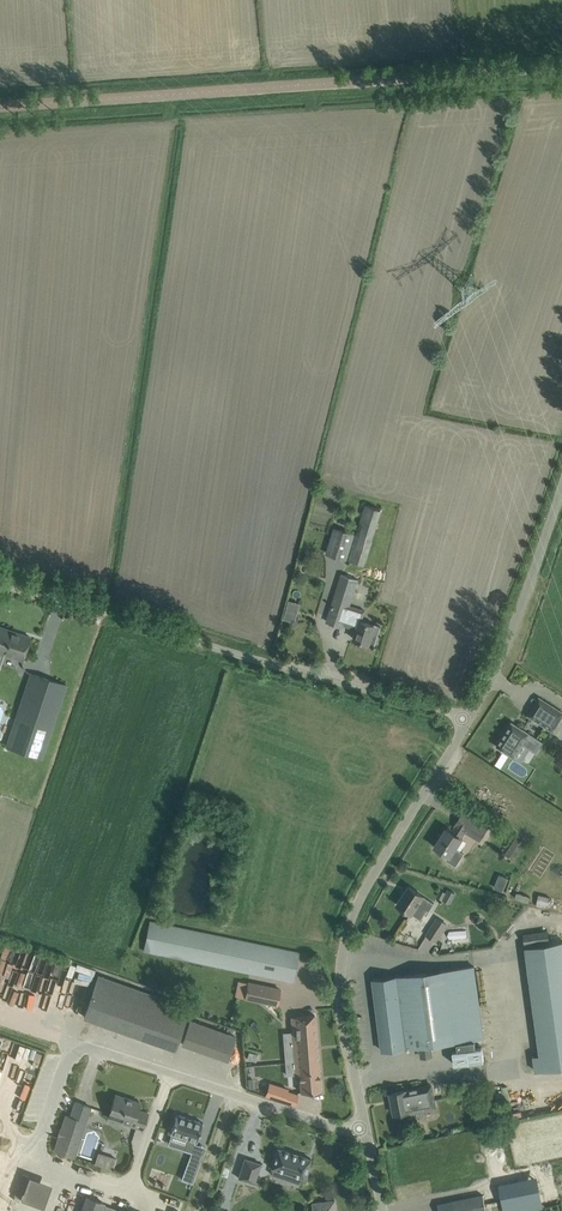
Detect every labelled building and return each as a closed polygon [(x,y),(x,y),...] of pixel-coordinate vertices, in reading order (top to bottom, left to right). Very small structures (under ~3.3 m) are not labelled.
[(349,559),(364,563),(381,510),(366,505),(349,559)] [(327,554),(346,560),(354,534),(335,528),(327,554)] [(357,579),(341,574),(327,621),(343,626),(343,625),(357,629),(354,639),(363,642),(362,645),(373,648),(374,648),(373,647),(377,636),(376,635),(379,626),(373,624),(373,625),(361,621),(365,610),(349,605),(357,579)] [(297,621),(302,602),(290,598),(285,618),(297,621)] [(23,660),(30,637),(0,626),(0,653),(23,660)] [(6,746),(42,758),(66,685),(31,673),(6,746)] [(552,731),(561,716),(561,712),(539,697),(528,715),(552,731)] [(522,744),(536,752),(543,742),(529,733),(512,722),(496,746),(514,757),(522,744)] [(498,758),(494,764),(501,768),(505,762),(498,758)] [(435,846),(449,855),(446,859),(456,865),(464,853),(455,848),(461,838),(460,837),(465,830),(479,840),(488,827),(464,811),(455,825),(457,825),(452,832),(446,828),(435,846)] [(505,855),(513,859),(523,843),(515,838),(505,855)] [(499,874),(493,888),(502,892),(508,878),(499,874)] [(423,896),(423,895),(409,886),(397,904),(411,914),(411,913),(420,919),(426,910),(429,911),(434,903),(423,896)] [(437,896),(444,899),(443,900),(449,903),(455,893),(449,890),(447,893),(440,889),(437,896)] [(516,892),(514,898),(528,902),(530,897),(516,892)] [(549,899),(538,896),(535,904),(547,907),(549,899)] [(426,932),(436,940),(447,923),(437,916),(426,932)] [(473,919),(473,923),(476,926),(480,926),(483,923),(483,919),(480,916),(476,916),(473,919)] [(299,953),(151,921),(145,950),(292,981),(299,953)] [(548,930),(523,933),(524,944),(549,941),(548,930)] [(526,946),(541,1054),(534,1055),(536,1072),(561,1068),(561,942),(526,946)] [(78,964),(76,970),(95,974),(96,968),(78,964)] [(483,1038),(473,966),(373,979),(382,1051),(415,1046),(415,1048),(419,1051),(421,1051),(422,1057),(431,1055),(430,1045),(483,1038)] [(175,1048),(189,1008),(99,976),(84,1016),(175,1048)] [(282,988),(248,981),(245,999),(278,1006),(282,988)] [(293,1031),(283,1031),(284,1047),(307,1045),(307,1044),(317,1043),(315,1015),(292,1017),(293,1031)] [(191,1021),(183,1044),(227,1059),(235,1037),(191,1021)] [(475,1041),(457,1043),(458,1050),(453,1050),(455,1064),(484,1061),(482,1047),(476,1047),(475,1041)] [(284,1047),(285,1057),(286,1073),(287,1073),(287,1075),(296,1074),(296,1075),(300,1075),(301,1092),(321,1091),(317,1043),(307,1044),(307,1045),(284,1047)] [(249,1052),(247,1059),(256,1061),(258,1054),(249,1052)] [(263,1086),(261,1092),(266,1094),(266,1095),(284,1101),(288,1089),(270,1083),(268,1088),(263,1086)] [(406,1090),(390,1093),(394,1114),(421,1109),(435,1107),(431,1085),(406,1090)] [(292,1092),(292,1101),(300,1100),(299,1092),(292,1092)] [(140,1102),(116,1094),(108,1117),(143,1129),(148,1113),(138,1109),(140,1102)] [(86,1122),(91,1107),(75,1102),(70,1116),(66,1115),(61,1129),(60,1128),(60,1129),(58,1135),(59,1135),(54,1150),(72,1156),(84,1121),(86,1122)] [(483,1115),(485,1124),(500,1121),(499,1112),(483,1115)] [(203,1122),(177,1114),(171,1132),(187,1138),(184,1150),(191,1152),(192,1153),(196,1141),(197,1141),(203,1122)] [(273,1168),(303,1178),(304,1179),(305,1177),(305,1175),(307,1176),(310,1167),(308,1167),(310,1160),(311,1158),(309,1158),(298,1155),(298,1154),(291,1152),(279,1148),(278,1148),(277,1149),(278,1149),(272,1166),(271,1168),(273,1168)] [(99,1152),(95,1164),(113,1170),(117,1158),(99,1152)] [(190,1156),(181,1179),(193,1183),(201,1161),(190,1156)] [(261,1163),(245,1158),(238,1178),(255,1183),(261,1163)] [(22,1174),(14,1196),(21,1199),(29,1176),(22,1174)] [(534,1179),(525,1182),(523,1177),(496,1185),(504,1210),(519,1210),(532,1207),(529,1196),(538,1194),(534,1179)] [(483,1195),(452,1201),(454,1210),(486,1210),(483,1195)] [(104,1203),(86,1197),(81,1210),(119,1210),(103,1205),(104,1203)] [(335,1200),(313,1202),(314,1210),(336,1210),(335,1200)]
